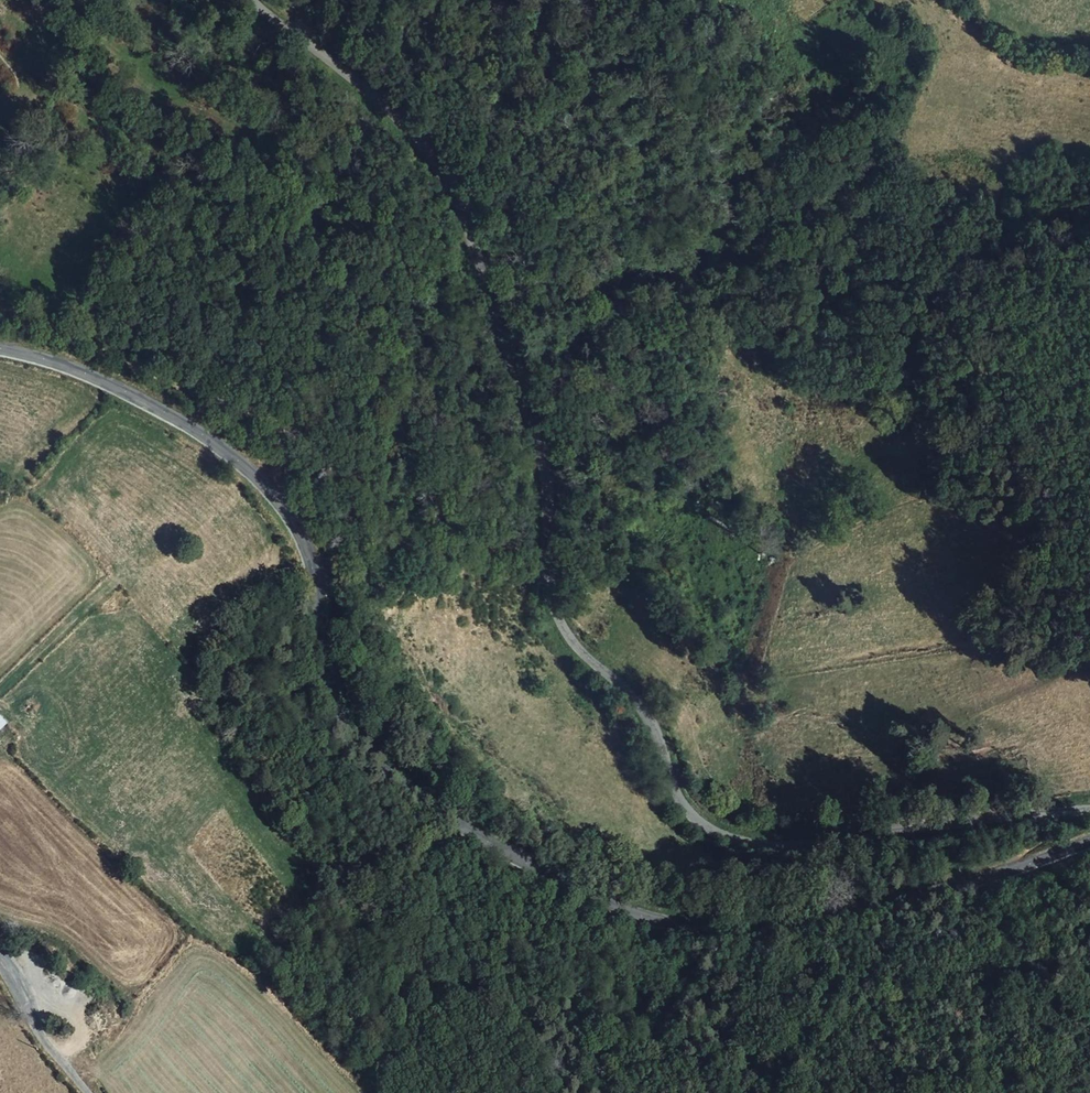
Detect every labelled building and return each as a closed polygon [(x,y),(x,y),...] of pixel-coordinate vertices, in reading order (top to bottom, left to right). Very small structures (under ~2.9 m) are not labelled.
[(407,306),(398,294),(390,299),(398,311),(407,306)]
